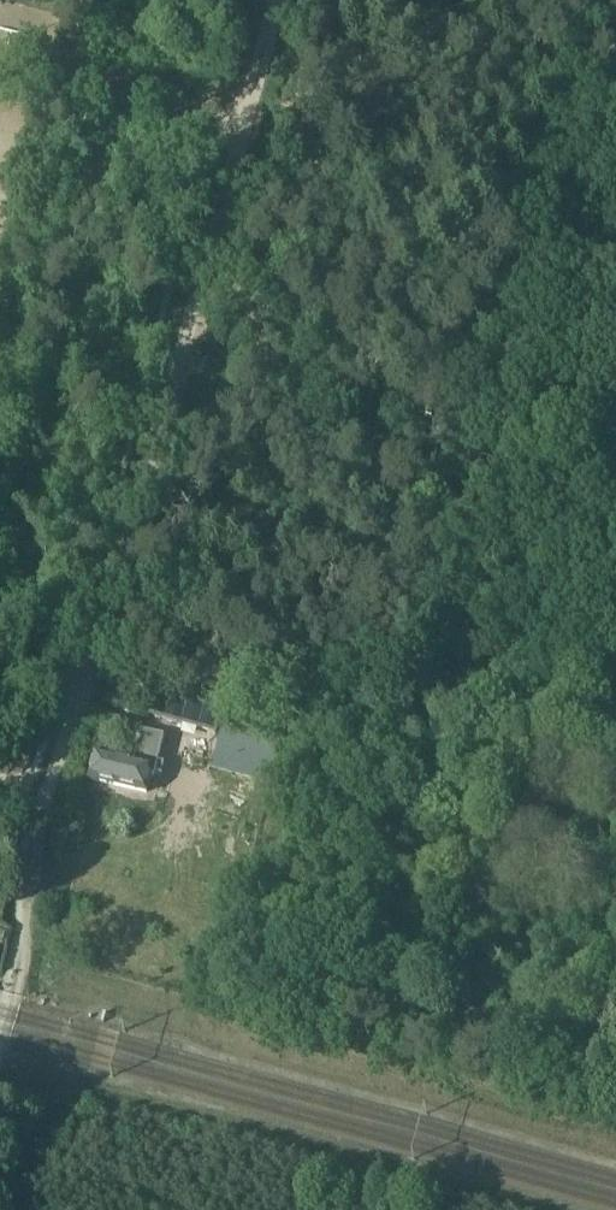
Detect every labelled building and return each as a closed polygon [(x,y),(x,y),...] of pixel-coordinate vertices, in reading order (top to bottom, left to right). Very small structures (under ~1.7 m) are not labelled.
[(200,730),(205,708),(154,693),(149,715),(200,730)] [(271,786),(285,729),(220,712),(205,768),(240,776),(239,778),(271,786)] [(139,757),(155,761),(161,736),(145,732),(139,757)] [(148,793),(155,761),(139,757),(137,766),(97,757),(92,780),(148,793)]
